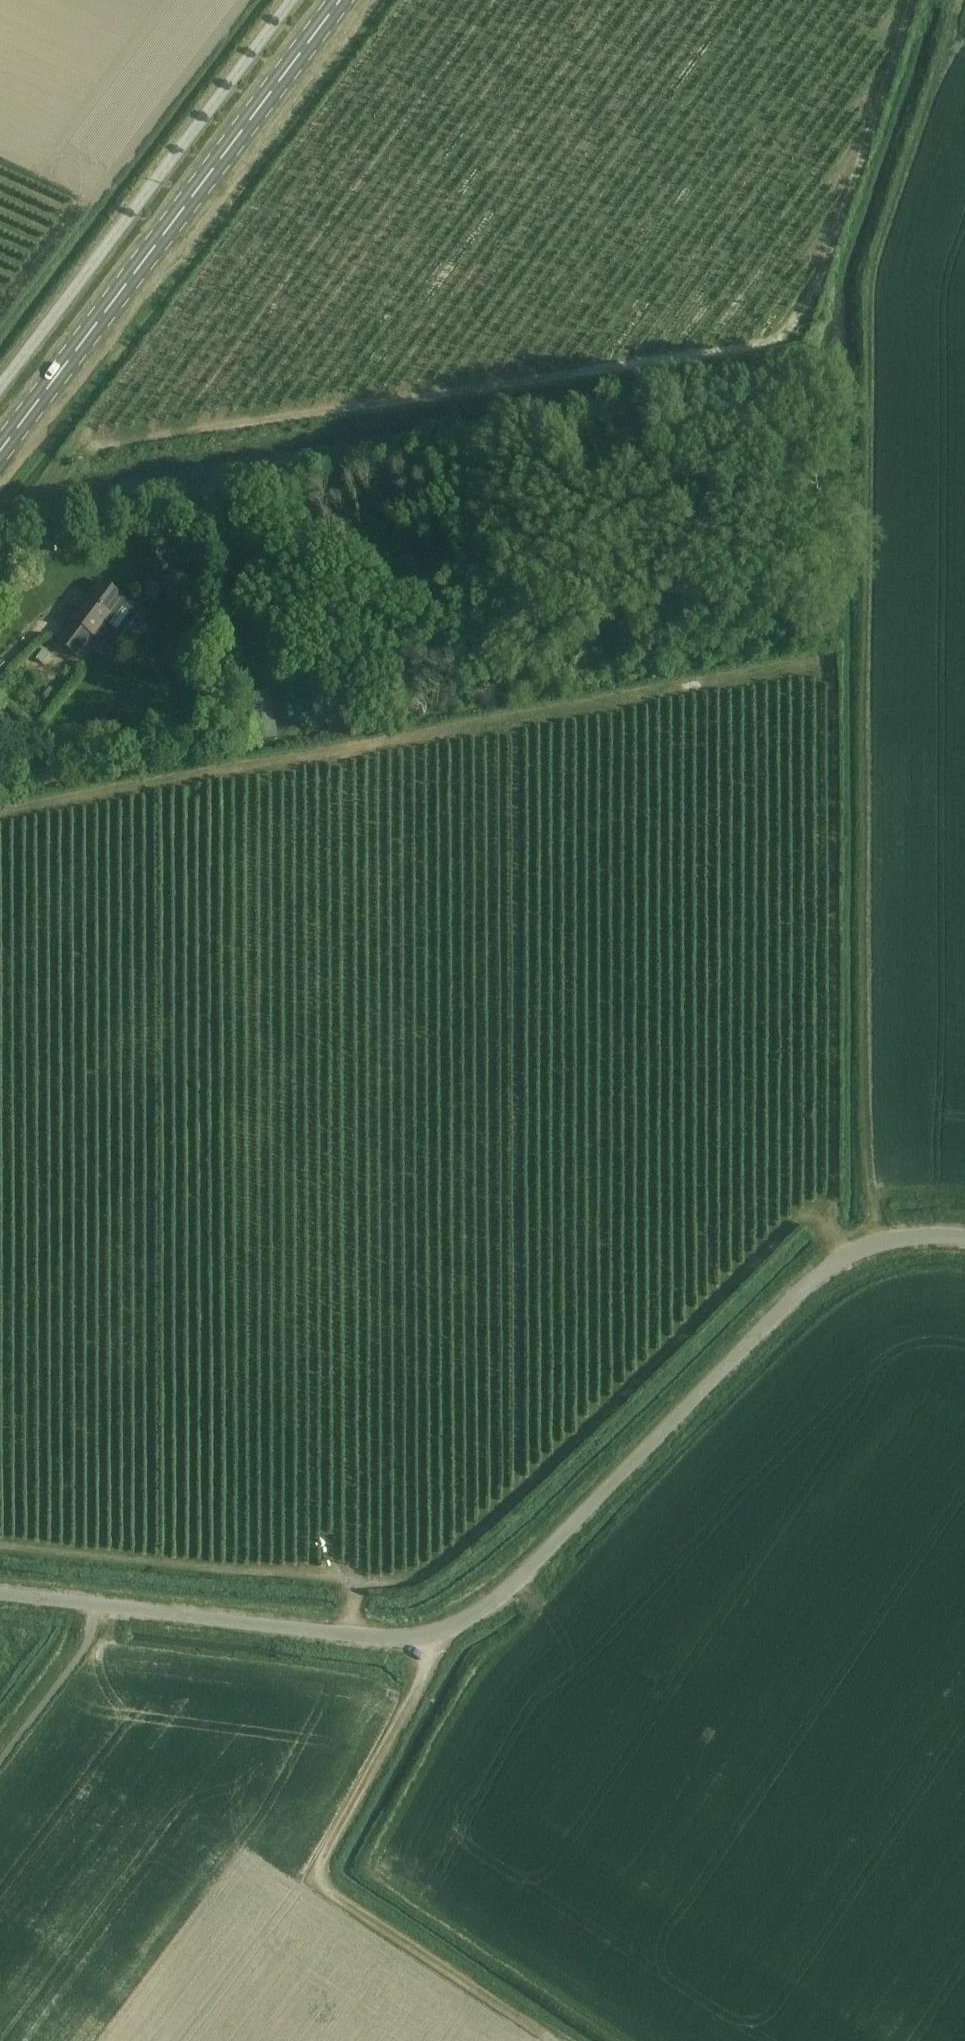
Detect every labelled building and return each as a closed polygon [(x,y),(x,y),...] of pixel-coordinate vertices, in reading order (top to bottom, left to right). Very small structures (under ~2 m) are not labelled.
[(94,638),(123,600),(101,583),(72,621),(73,622),(58,642),(78,657),(93,637),(94,638)]
